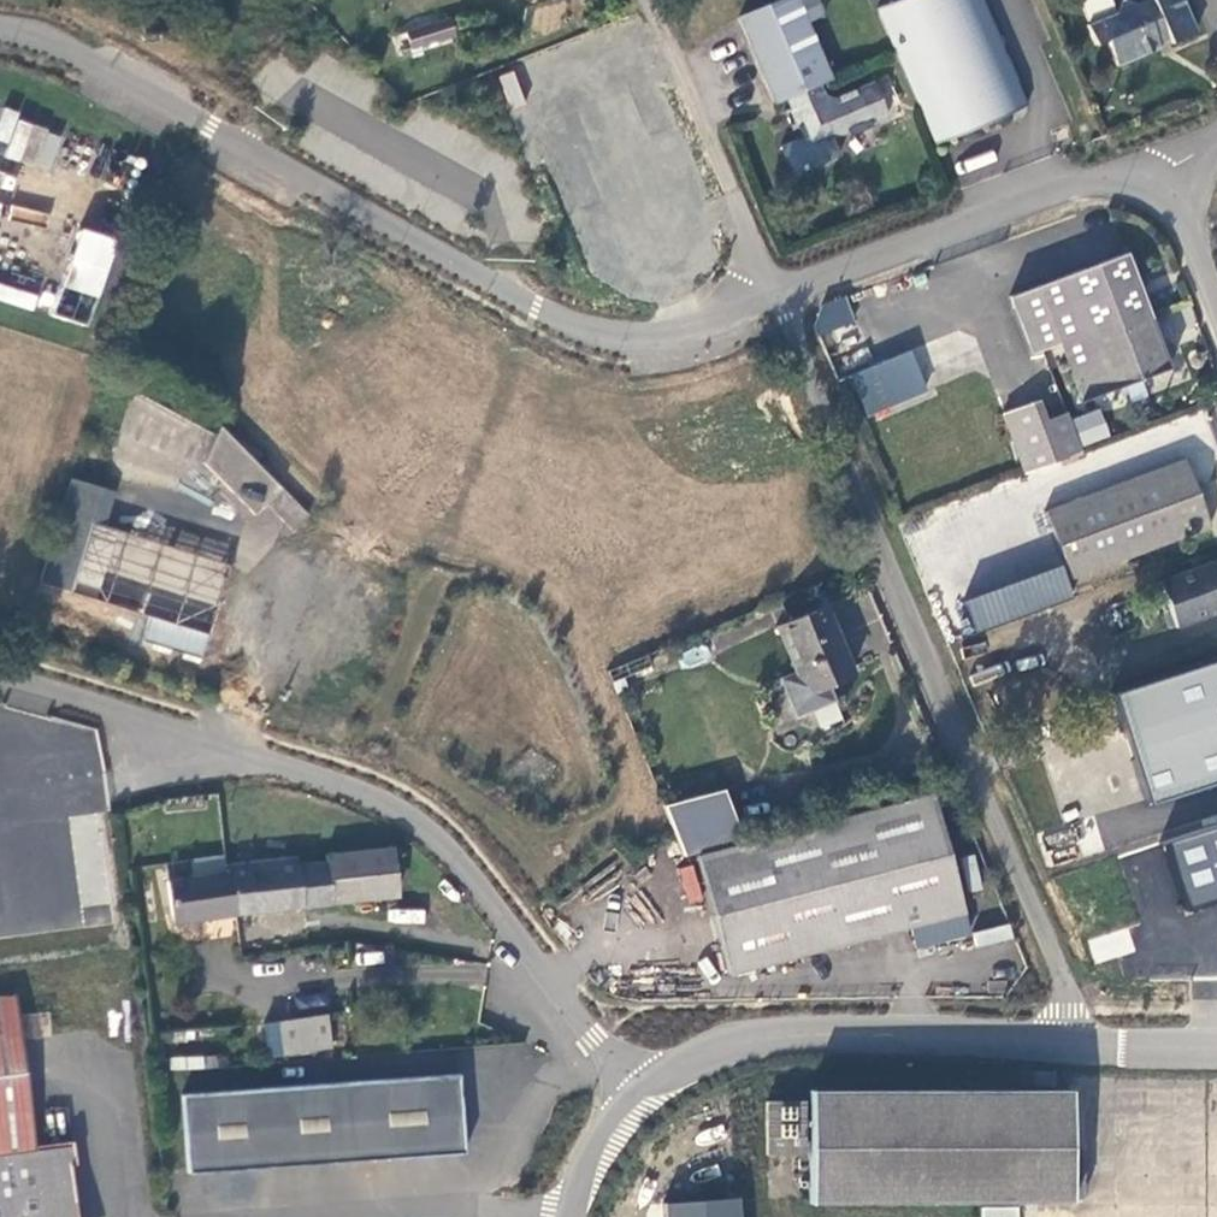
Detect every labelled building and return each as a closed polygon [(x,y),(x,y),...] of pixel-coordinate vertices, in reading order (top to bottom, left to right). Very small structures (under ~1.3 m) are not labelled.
[(785,97),(820,83),(831,78),(807,23),(797,0),(780,0),(739,18),(775,102),(785,97)] [(807,23),(824,15),(818,0),(797,0),(807,23)] [(878,8),(937,143),(1029,104),(984,0),(896,0),(878,8)] [(1117,13),(1112,0),(1079,0),(1090,25),(1087,26),(1096,46),(1106,42),(1117,67),(1159,49),(1156,42),(1167,37),(1170,44),(1196,33),(1182,0),(1148,0),(1136,5),(1123,0),(1117,13)] [(454,36),(449,20),(406,33),(410,49),(422,45),(454,36)] [(426,57),(457,47),(454,36),(422,45),(426,57)] [(820,83),(785,97),(790,109),(784,111),(792,130),(798,128),(802,138),(780,147),(792,176),(839,156),(833,140),(848,133),(849,136),(872,126),(871,124),(888,116),(873,81),(834,98),(825,94),(820,83)] [(52,168),(62,130),(0,113),(0,153),(52,168)] [(12,205),(9,216),(42,223),(45,212),(12,205)] [(81,227),(63,285),(101,297),(119,239),(81,227)] [(1167,367),(1125,254),(1012,297),(1033,353),(1061,342),(1083,399),(1167,367)] [(63,288),(55,315),(88,325),(96,299),(63,288)] [(851,321),(842,297),(821,307),(812,329),(815,335),(851,321)] [(925,390),(907,350),(851,375),(868,414),(925,390)] [(1058,460),(1035,401),(1000,413),(1021,474),(1058,460)] [(1063,412),(1043,420),(1058,460),(1078,453),(1063,412)] [(307,513),(219,425),(202,463),(254,514),(266,502),(292,528),(307,513)] [(1210,526),(1185,459),(1044,512),(1069,579),(1210,526)] [(104,527),(114,493),(70,480),(39,583),(69,592),(90,523),(104,527)] [(200,662),(230,565),(104,527),(90,523),(69,592),(150,616),(141,645),(171,654),(172,649),(183,652),(182,657),(200,662)] [(1216,613),(1216,561),(1159,583),(1175,628),(1216,613)] [(1063,565),(964,601),(975,632),(1074,595),(1063,565)] [(826,684),(852,673),(825,607),(777,627),(796,671),(805,693),(826,684)] [(1117,692),(1149,802),(1216,783),(1216,664),(1117,692)] [(826,684),(805,693),(796,671),(780,678),(795,716),(833,700),(826,684)] [(746,839),(724,788),(663,804),(685,856),(746,839)] [(933,795),(698,856),(728,973),(911,926),(917,948),(969,935),(933,795)] [(1216,898),(1216,820),(1169,831),(1186,905),(1216,898)] [(106,952),(90,832),(0,844),(0,966),(106,952)] [(396,896),(391,848),(325,855),(326,863),(331,903),(396,896)] [(296,866),(295,859),(226,867),(226,873),(228,873),(233,913),(299,906),(294,866),(296,866)] [(299,906),(331,903),(326,863),(296,866),(294,866),(299,906)] [(228,873),(226,873),(168,881),(173,921),(233,913),(228,873)] [(976,942),(1012,937),(1010,927),(974,932),(976,942)] [(15,995),(0,997),(0,1216),(76,1216),(67,1143),(35,1148),(20,1037),(15,995)] [(326,1014),(278,1022),(283,1054),(331,1047),(326,1014)] [(336,1049),(305,1053),(307,1070),(339,1066),(336,1049)] [(170,1056),(169,1069),(208,1070),(208,1057),(170,1056)] [(1035,1071),(1035,1086),(1055,1085),(1055,1071),(1035,1071)] [(457,1073),(182,1093),(188,1172),(463,1153),(457,1073)] [(1022,1084),(1033,1084),(1033,1075),(1022,1075),(1022,1084)] [(808,1091),(808,1203),(1070,1202),(1069,1090),(808,1091)] [(765,1155),(802,1155),(802,1101),(764,1102),(765,1155)]
